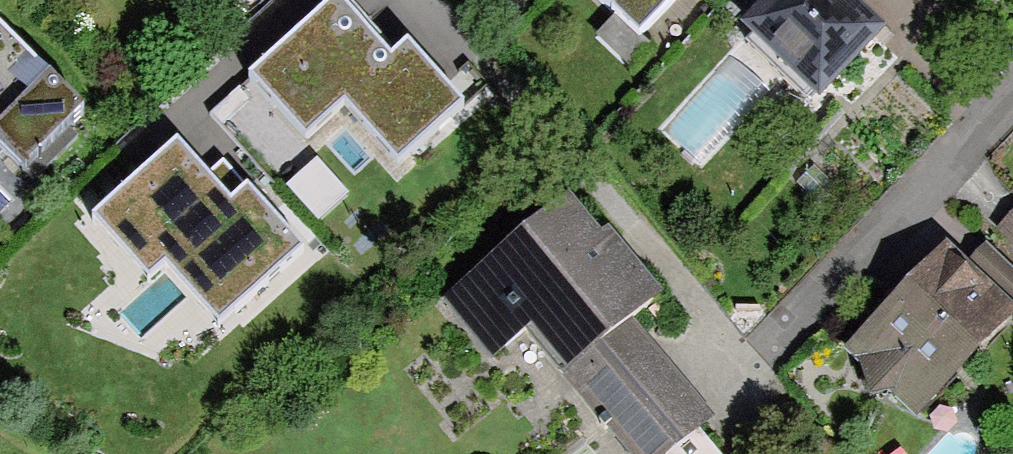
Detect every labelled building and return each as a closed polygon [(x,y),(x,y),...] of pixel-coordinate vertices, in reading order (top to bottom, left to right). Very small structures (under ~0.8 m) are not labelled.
[(207,11),(219,0),(196,0),(207,11)] [(643,34),(675,0),(606,0),(643,34)] [(754,34),(819,93),(873,34),(836,0),(785,0),(754,34)] [(392,67),(338,7),(255,82),(309,142),(345,110),(397,167),(461,109),(409,51),(392,67)] [(0,58),(0,179),(14,193),(74,135),(0,58)] [(212,110),(188,127),(237,193),(260,176),(212,110)] [(227,208),(174,150),(93,224),(151,287),(166,274),(220,332),(301,257),(243,194),(227,208)] [(298,189),(331,219),(356,192),(324,162),(298,189)] [(438,281),(479,346),(532,331),(624,453),(625,453),(700,402),(632,315),(644,301),(562,195),(438,281)] [(948,256),(853,356),(915,415),(1011,314),(948,256)]
